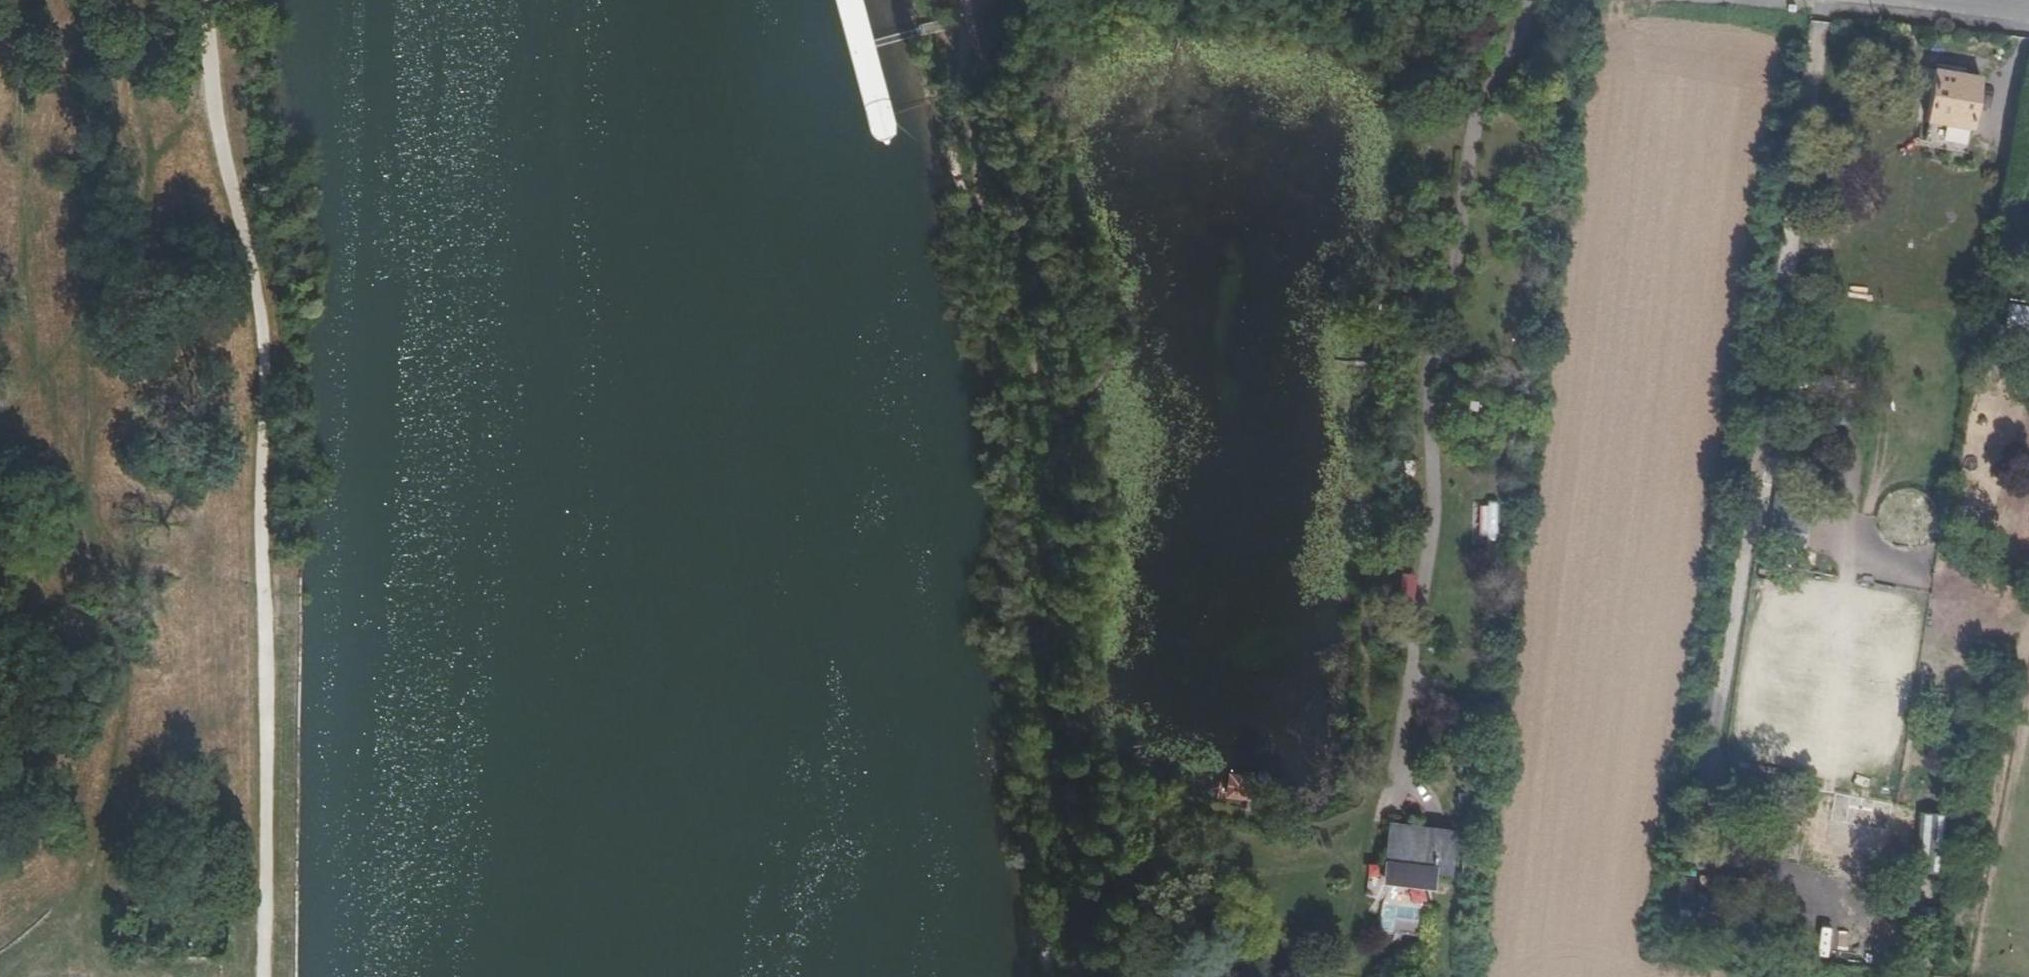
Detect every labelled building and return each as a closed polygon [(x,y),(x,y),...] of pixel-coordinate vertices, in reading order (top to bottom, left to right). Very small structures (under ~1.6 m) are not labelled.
[(1970,128),(1978,78),(1935,70),(1926,121),(1970,128)] [(1497,502),(1479,502),(1478,537),(1496,537),(1497,502)] [(1405,616),(1409,585),(1399,584),(1395,614),(1405,616)] [(1452,868),(1457,828),(1393,820),(1386,875),(1434,881),(1436,866),(1452,868)]
